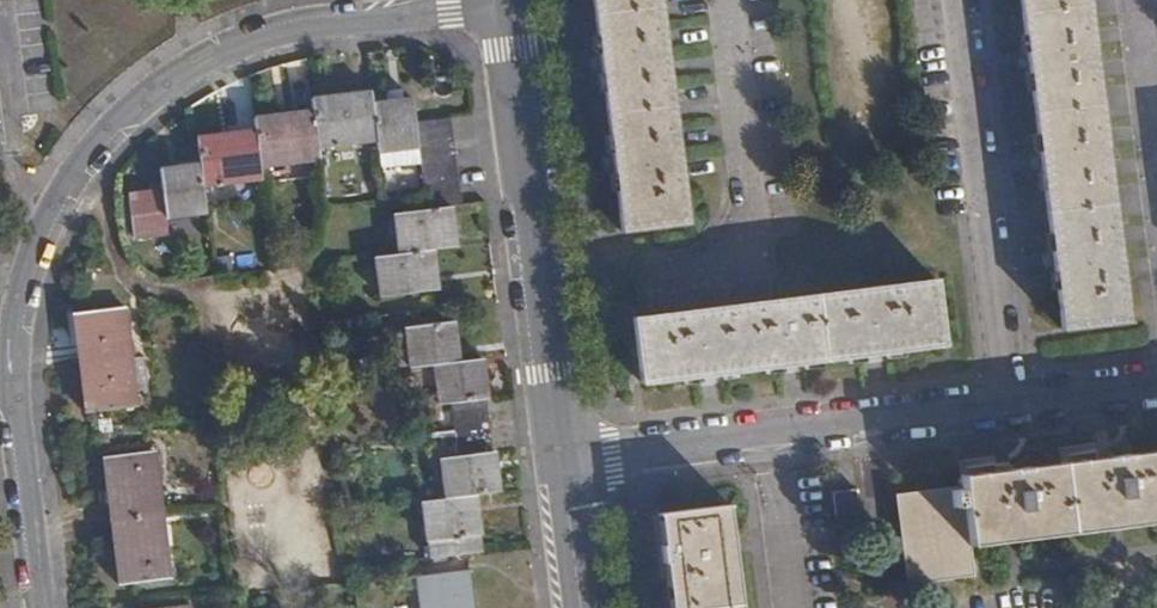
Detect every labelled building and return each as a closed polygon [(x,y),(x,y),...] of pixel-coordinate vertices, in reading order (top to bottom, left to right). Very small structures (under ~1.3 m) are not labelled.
[(615,227),(692,218),(666,0),(590,0),(615,227)] [(1068,328),(1134,323),(1097,0),(1024,0),(1068,328)] [(376,257),(381,297),(436,290),(431,250),(454,247),(450,206),(461,205),(451,119),(419,123),(416,100),(375,105),(374,91),(313,99),(314,110),(257,117),(259,132),(199,139),(202,165),(164,170),(167,191),(134,196),(138,238),(172,234),(170,217),(209,212),(206,185),(265,179),(263,166),(322,158),(320,146),(380,138),(381,151),(422,146),(429,208),(394,213),(399,254),(376,257)] [(937,276),(636,314),(644,381),(946,344),(937,276)] [(121,300),(69,305),(83,405),(134,400),(132,384),(145,383),(141,350),(127,350),(121,300)] [(474,493),(497,491),(481,358),(457,359),(453,322),(406,327),(411,366),(434,364),(440,404),(449,403),(456,455),(440,457),(445,497),(422,500),(427,540),(479,534),(474,493)] [(152,444),(102,451),(116,574),(168,569),(152,444)] [(897,497),(908,586),(973,578),(970,549),(1156,526),(1156,454),(959,478),(960,490),(897,497)] [(855,491),(830,493),(832,518),(857,515),(855,491)] [(660,516),(671,607),(743,607),(732,508),(660,516)] [(469,569),(418,575),(422,607),(474,607),(469,569)]
